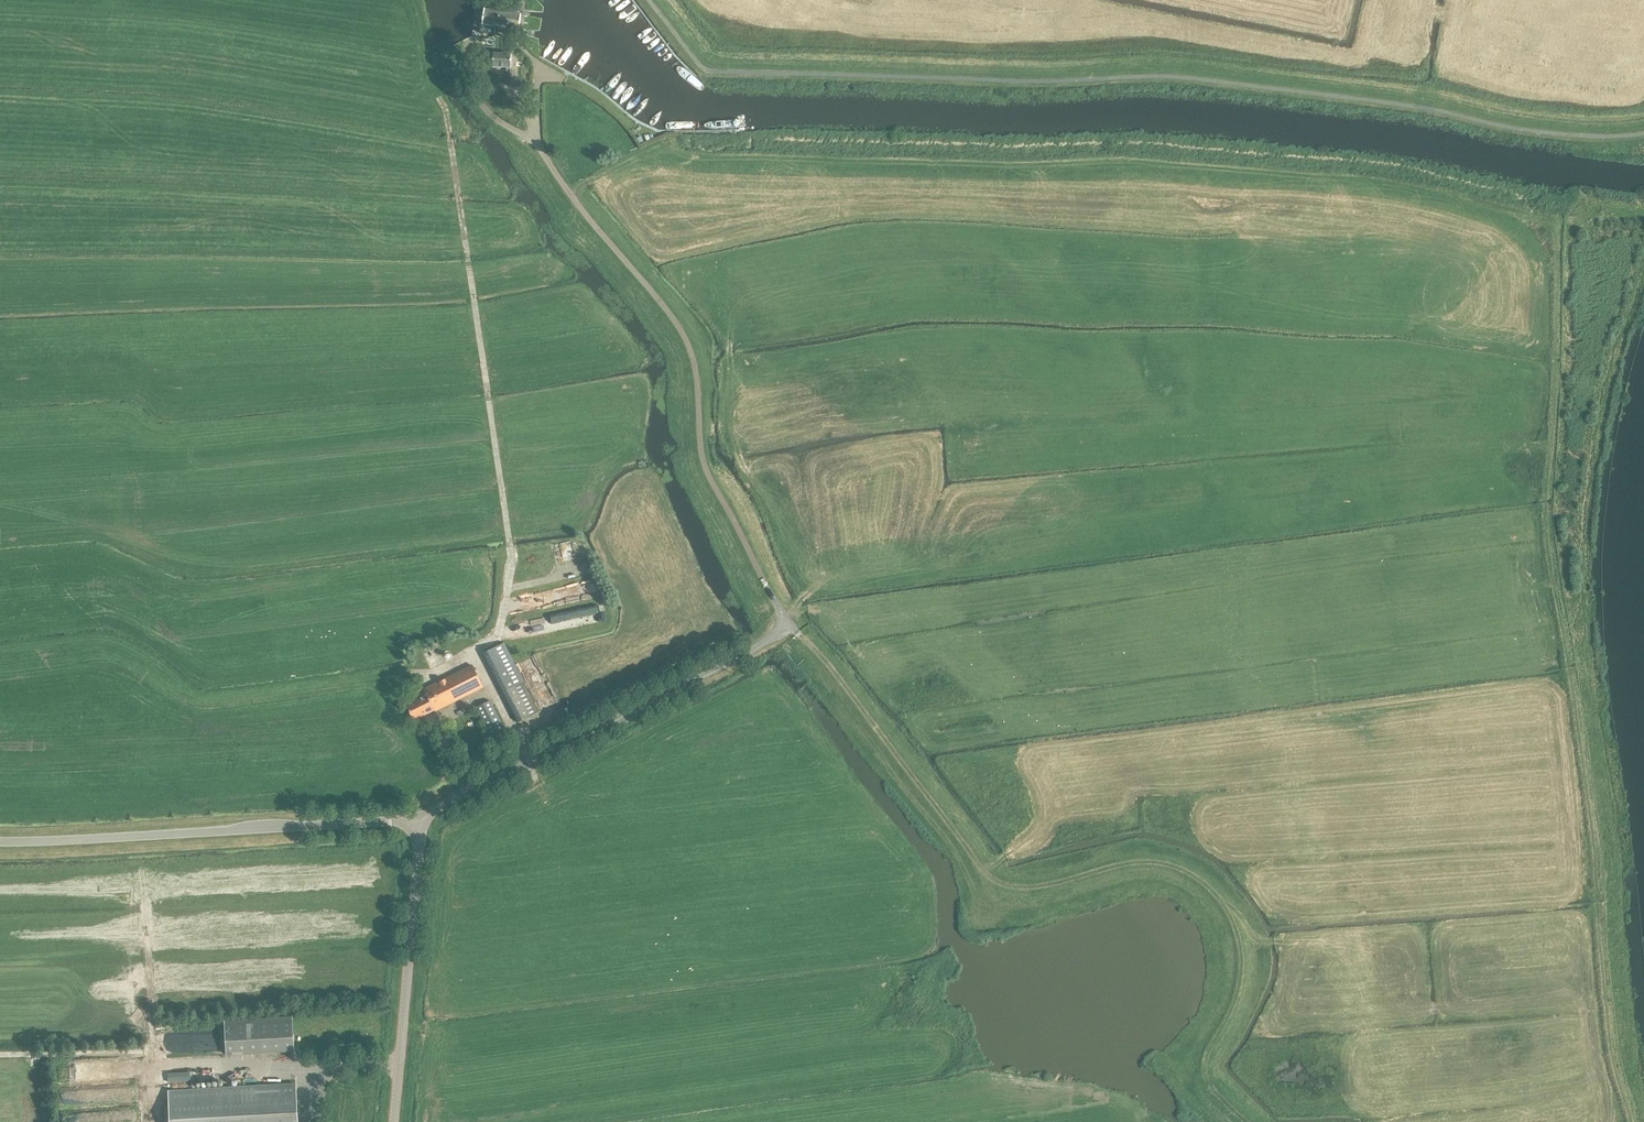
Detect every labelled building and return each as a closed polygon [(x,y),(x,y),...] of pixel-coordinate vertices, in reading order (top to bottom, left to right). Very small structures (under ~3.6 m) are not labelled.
[(495,33),(515,35),(516,29),(519,29),(521,15),(518,15),(519,8),(496,5),(495,11),(485,9),(482,25),(493,26),(495,27),(494,33),(495,33)] [(492,68),(511,68),(511,54),(493,54),(492,68)] [(519,724),(539,714),(504,644),(484,654),(519,724)] [(473,666),(424,691),(427,696),(407,706),(414,720),(434,710),(435,712),(483,687),(473,666)] [(490,701),(476,708),(491,737),(505,730),(490,701)] [(227,1055),(294,1051),(292,1018),(225,1022),(227,1055)] [(190,1072),(168,1073),(169,1083),(191,1082),(190,1072)] [(296,1085),(169,1092),(171,1121),(298,1121),(296,1085)]
